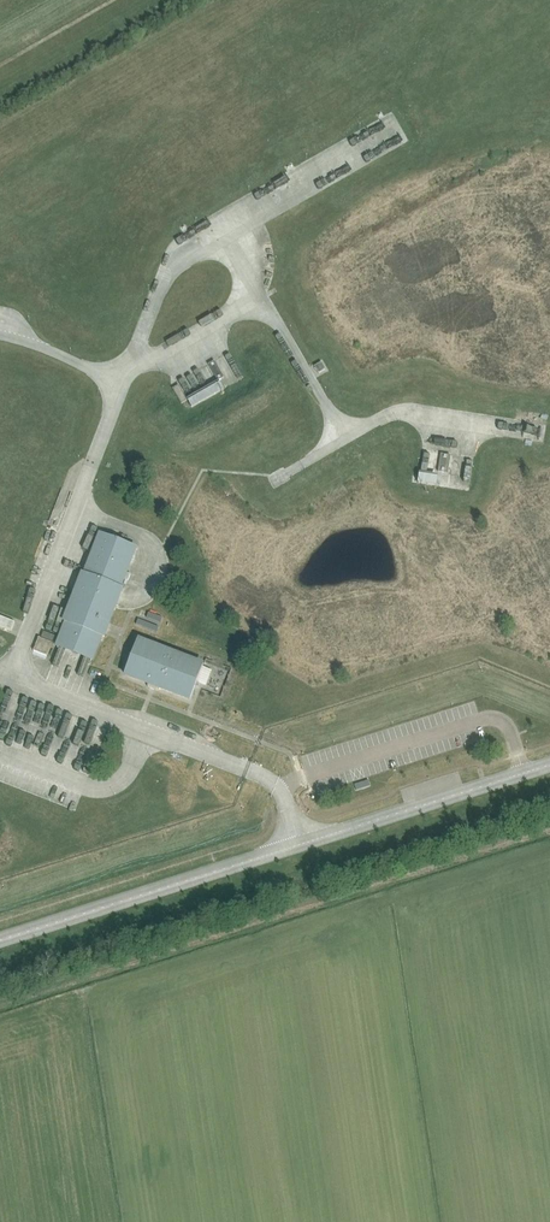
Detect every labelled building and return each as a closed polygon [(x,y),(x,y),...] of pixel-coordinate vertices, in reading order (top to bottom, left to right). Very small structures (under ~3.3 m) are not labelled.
[(209,365),(218,381),(224,377),(215,361),(209,365)] [(322,362),(315,366),(319,373),(326,369),(322,362)] [(188,400),(193,409),(224,390),(219,382),(188,400)] [(188,400),(179,386),(173,389),(182,404),(188,400)] [(441,453),(439,471),(448,473),(451,455),(441,453)] [(105,640),(124,589),(122,588),(137,548),(99,533),(83,574),(81,573),(62,622),(64,623),(55,647),(93,662),(102,638),(105,640)] [(12,631),(15,622),(0,616),(0,626),(12,631)] [(39,637),(34,651),(47,656),(52,643),(39,637)] [(139,638),(124,677),(190,703),(205,664),(139,638)]
